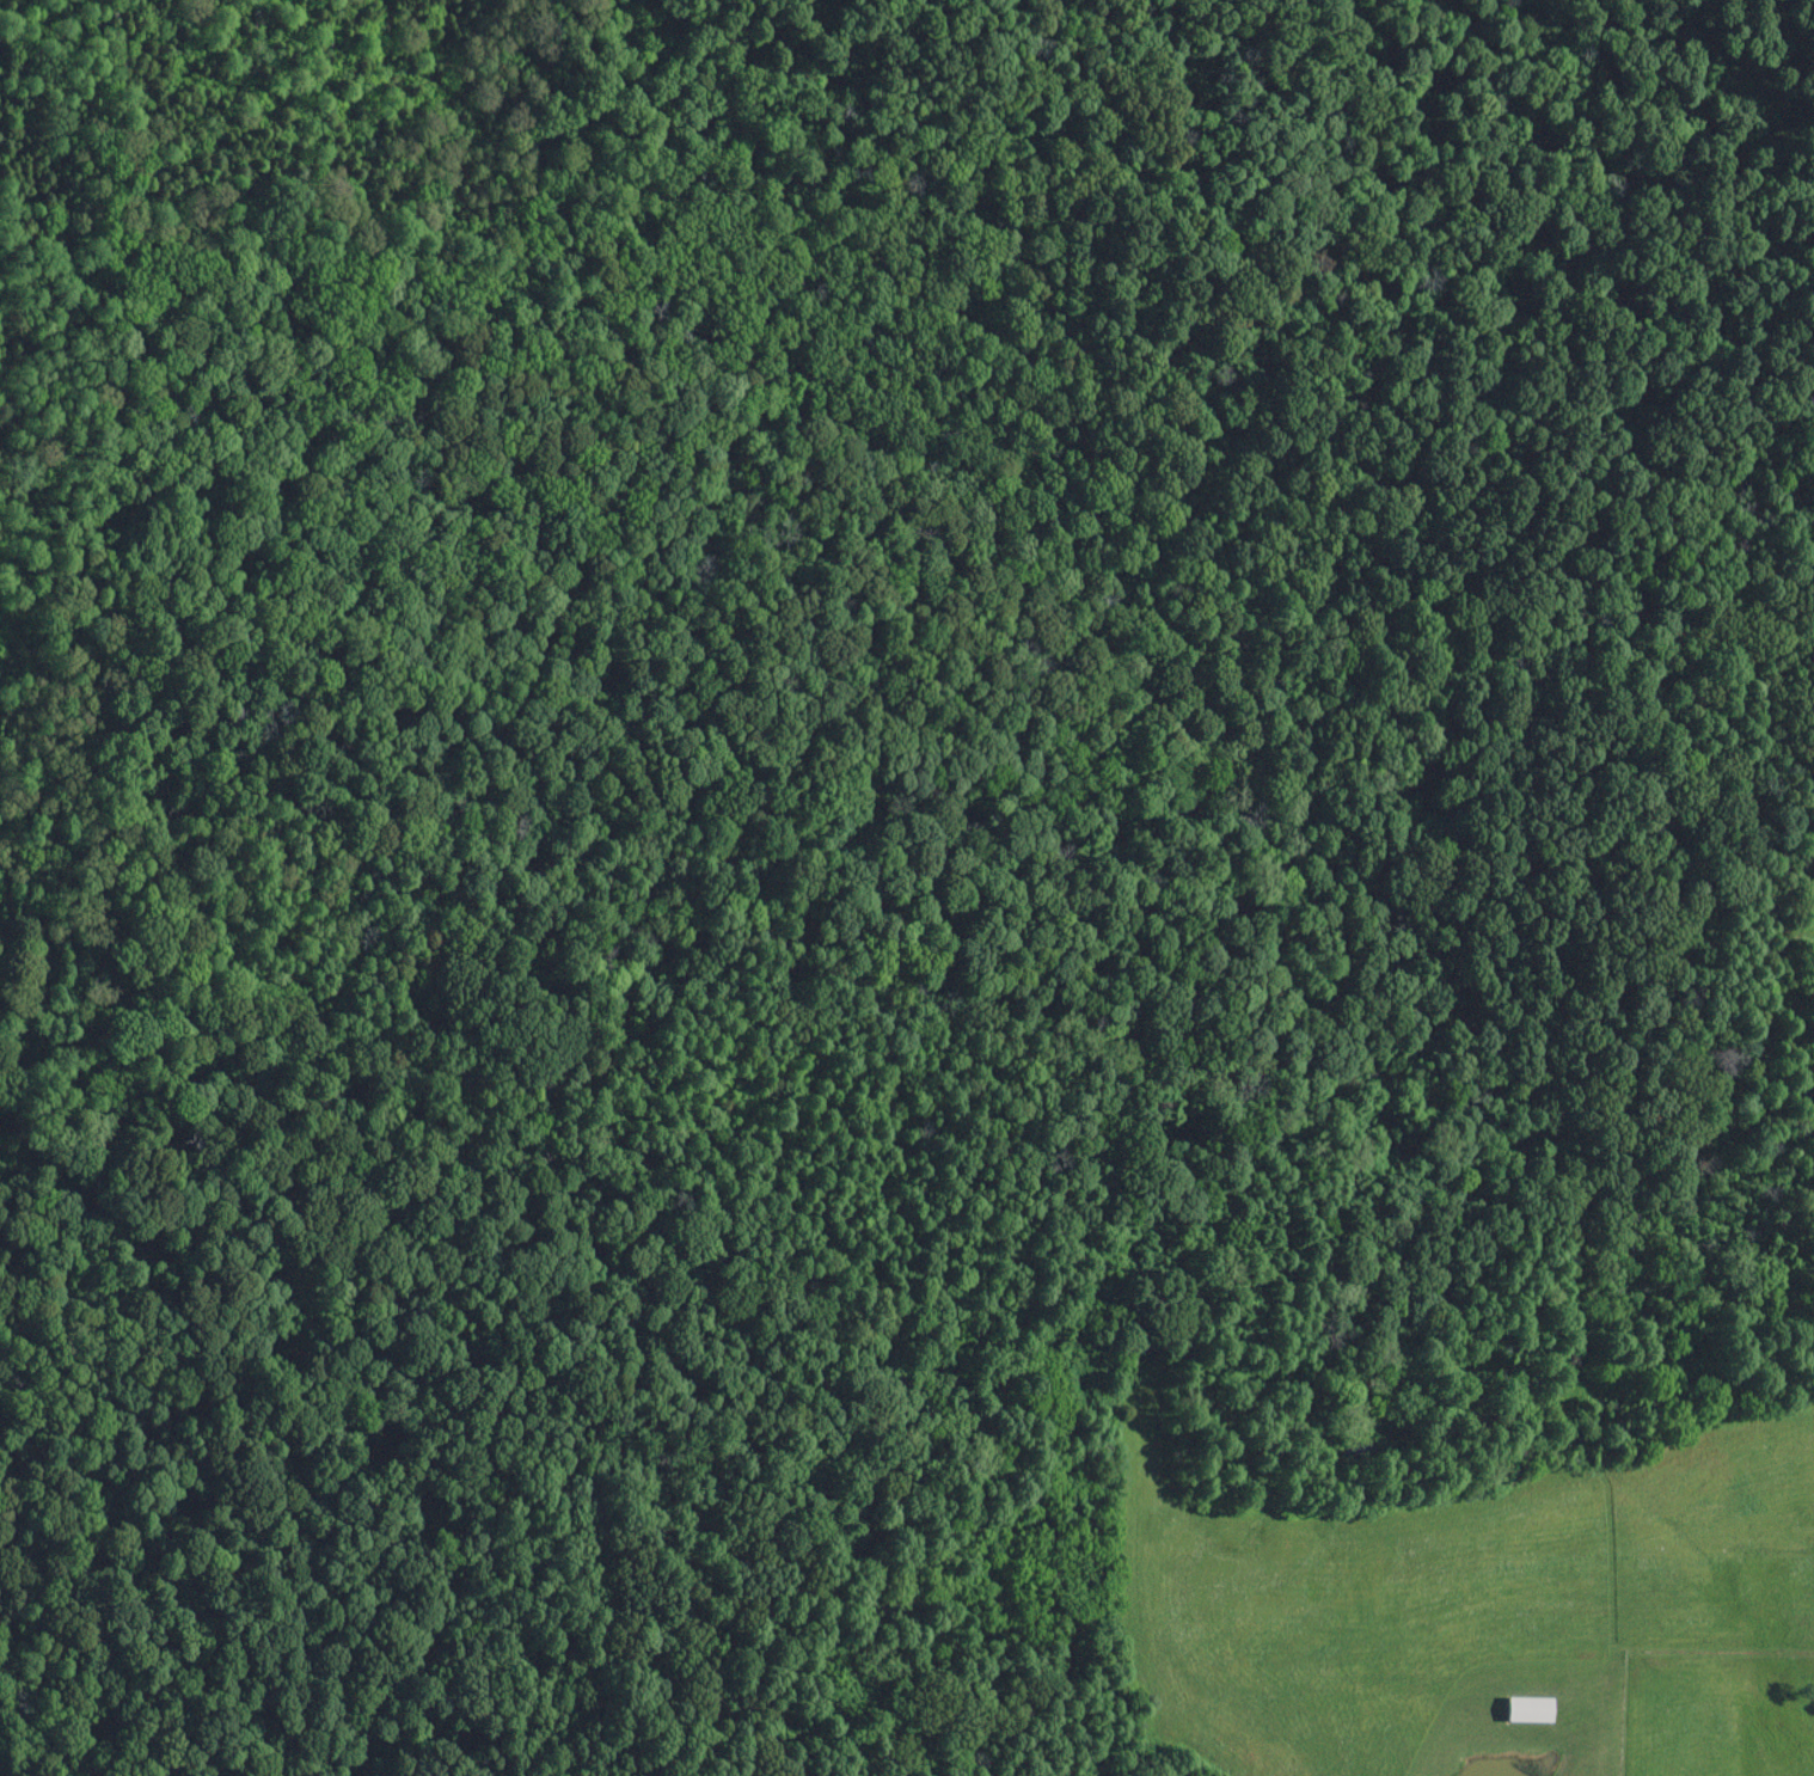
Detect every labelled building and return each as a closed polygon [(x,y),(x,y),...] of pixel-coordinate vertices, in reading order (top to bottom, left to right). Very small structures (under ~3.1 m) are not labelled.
[(1550,1723),(1550,1698),(1506,1698),(1506,1723),(1550,1723)]
